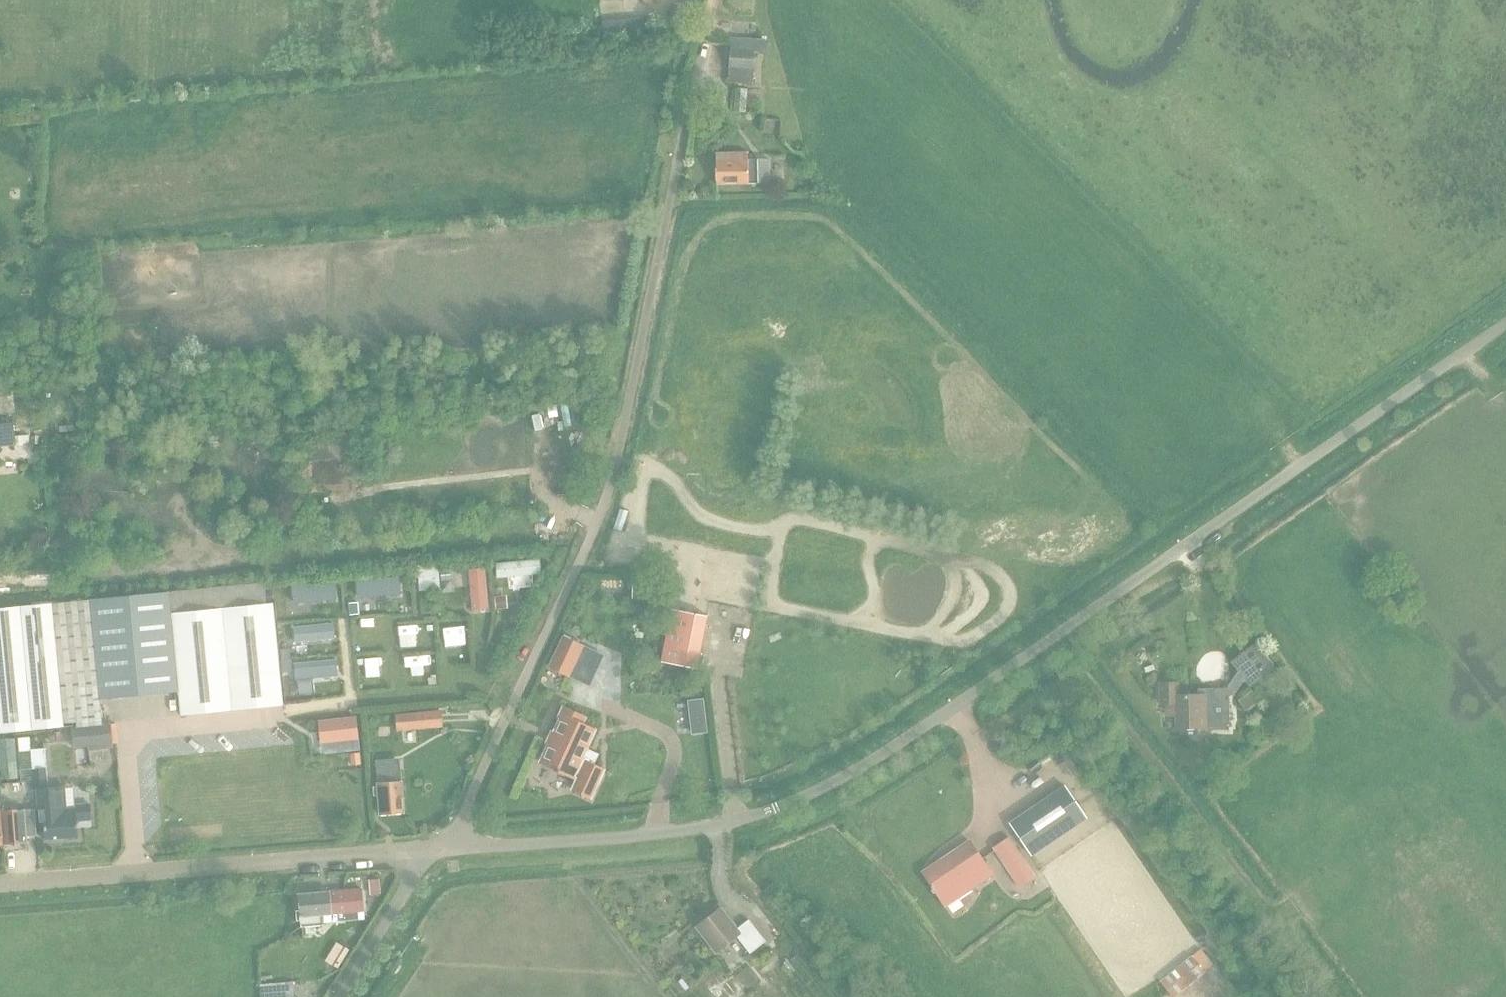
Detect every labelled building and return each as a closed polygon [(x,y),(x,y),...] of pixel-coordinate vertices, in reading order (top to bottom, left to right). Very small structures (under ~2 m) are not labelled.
[(754,58),(764,59),(765,41),(730,39),(727,82),(752,83),(754,58)] [(766,158),(743,159),(743,151),(712,153),(713,187),(767,184),(766,158)] [(541,573),(540,558),(495,563),(497,577),(541,573)] [(430,590),(440,589),(438,562),(418,564),(419,576),(429,575),(430,590)] [(490,603),(487,569),(477,570),(481,604),(490,603)] [(271,589),(265,589),(264,581),(168,590),(168,591),(178,691),(180,714),(283,704),(280,671),(289,670),(287,651),(278,652),(271,589)] [(282,583),(282,595),(314,592),(313,581),(282,583)] [(178,691),(168,591),(91,599),(101,698),(178,691)] [(64,726),(64,723),(103,719),(101,698),(91,599),(0,608),(0,732),(64,726)] [(660,661),(696,668),(706,615),(671,608),(660,661)] [(549,665),(567,673),(581,642),(563,634),(549,665)] [(1233,661),(1250,683),(1271,667),(1254,645),(1233,661)] [(1197,694),(1176,695),(1176,682),(1160,683),(1160,703),(1165,703),(1166,715),(1167,715),(1167,727),(1210,726),(1210,725),(1223,724),(1222,689),(1197,690),(1197,694)] [(583,715),(585,710),(562,701),(556,713),(559,714),(553,727),(551,725),(545,739),(547,739),(538,758),(574,776),(569,788),(590,797),(605,765),(583,755),(597,724),(583,715)] [(395,714),(397,729),(441,725),(440,710),(395,714)] [(356,717),(319,722),(322,744),(356,738),(356,717)] [(72,726),(74,748),(114,744),(111,722),(72,726)] [(57,787),(48,788),(45,747),(31,749),(34,789),(33,789),(35,809),(43,809),(45,840),(77,838),(76,821),(91,819),(89,802),(74,803),(74,806),(58,808),(57,787)] [(401,780),(400,780),(399,757),(375,759),(377,782),(379,814),(403,812),(401,780)] [(1008,822),(1028,852),(1083,815),(1063,785),(1008,822)] [(1,815),(3,844),(27,842),(24,808),(11,809),(12,815),(1,815)] [(992,850),(1017,886),(1033,875),(1008,838),(992,850)] [(922,872),(947,906),(975,886),(973,883),(989,871),(967,840),(922,872)] [(362,910),(360,888),(298,893),(300,926),(323,924),(322,914),(362,910)] [(748,919),(736,928),(720,907),(695,926),(715,951),(735,935),(749,953),(765,940),(748,919)] [(1213,963),(1201,948),(1191,956),(1190,955),(1159,980),(1173,996),(1174,996),(1204,972),(1203,971),(1213,963)]
